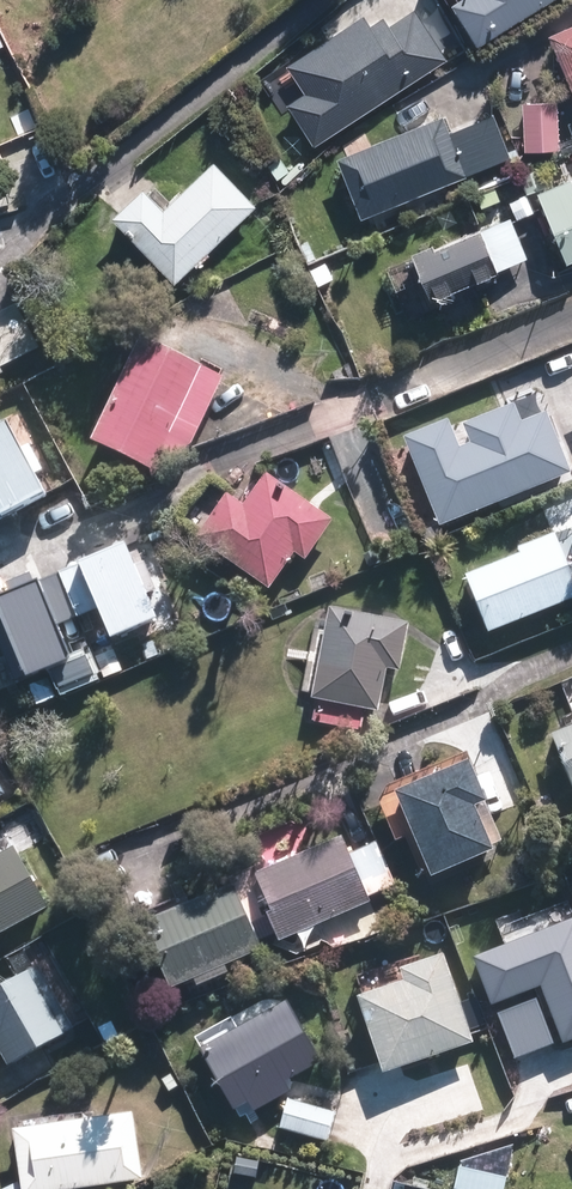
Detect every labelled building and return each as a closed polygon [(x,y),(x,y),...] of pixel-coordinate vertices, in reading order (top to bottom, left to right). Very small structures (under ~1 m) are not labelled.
[(540,0),(452,0),(475,38),(540,0)] [(326,143),(442,63),(411,17),(378,40),(364,21),(296,68),(314,93),(299,104),(326,143)] [(547,30),(571,90),(571,20),(547,30)] [(555,97),(522,99),(524,148),(558,146),(555,97)] [(442,112),(336,153),(358,212),(509,154),(492,108),(447,125),(442,112)] [(141,181),(109,211),(170,277),(253,200),(212,157),(162,204),(141,181)] [(563,257),(571,254),(571,180),(569,172),(535,186),(563,257)] [(507,212),(408,249),(424,293),(523,255),(507,212)] [(36,343),(13,302),(0,309),(0,363),(36,343)] [(222,376),(137,334),(86,438),(170,480),(222,376)] [(450,417),(406,434),(441,521),(570,470),(546,410),(522,420),(515,400),(463,420),(471,439),(461,443),(450,417)] [(0,419),(0,517),(47,492),(6,416),(0,419)] [(224,492),(194,535),(267,586),(293,551),(305,560),(334,520),(262,470),(239,503),(224,492)] [(486,633),(571,599),(571,578),(553,531),(514,546),(516,551),(461,573),(486,633)] [(0,604),(0,633),(21,684),(69,664),(58,637),(97,621),(108,648),(156,628),(125,552),(0,604)] [(406,621),(328,606),(310,699),(316,700),(312,721),(374,733),(386,668),(397,670),(406,621)] [(549,734),(571,789),(571,725),(549,734)] [(512,778),(501,753),(477,763),(488,789),(512,778)] [(465,759),(390,790),(426,875),(491,848),(472,805),(482,800),(465,759)] [(344,833),(252,868),(279,939),(371,904),(344,833)] [(0,850),(0,930),(46,903),(11,844),(0,850)] [(230,882),(142,920),(171,986),(259,947),(230,882)] [(520,948),(444,1005),(499,1078),(571,1023),(571,1016),(520,948)] [(35,965),(0,985),(0,1057),(6,1067),(73,1029),(35,965)] [(285,998),(197,1047),(231,1110),(247,1101),(252,1111),(290,1090),(284,1080),(320,1061),(285,998)] [(556,1072),(571,1093),(571,1060),(556,1072)] [(336,1114),(288,1098),(278,1127),(326,1142),(336,1114)] [(140,1180),(132,1112),(9,1128),(16,1184),(6,1188),(70,1188),(140,1180)]
